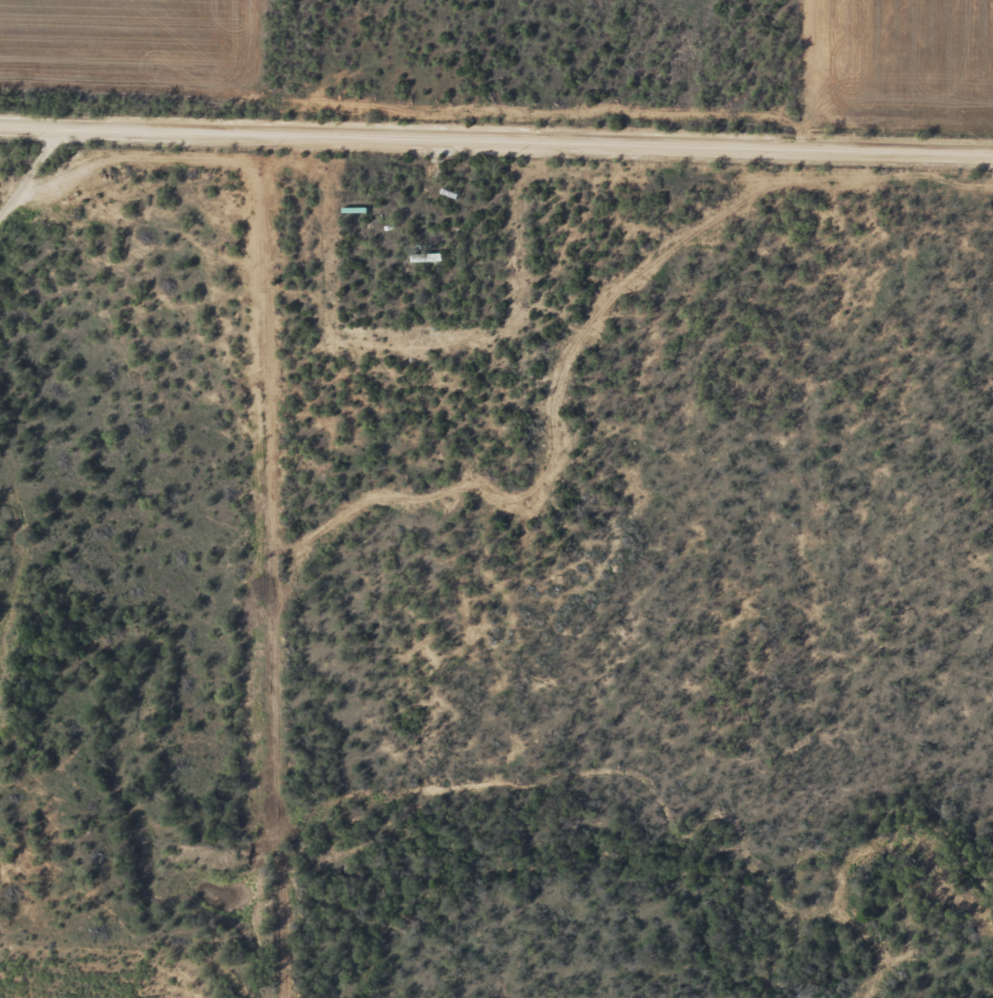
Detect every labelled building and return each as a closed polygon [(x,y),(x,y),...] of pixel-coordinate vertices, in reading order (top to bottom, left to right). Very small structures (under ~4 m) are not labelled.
[(446,255),(416,255),(416,264),(446,264),(446,255)]
